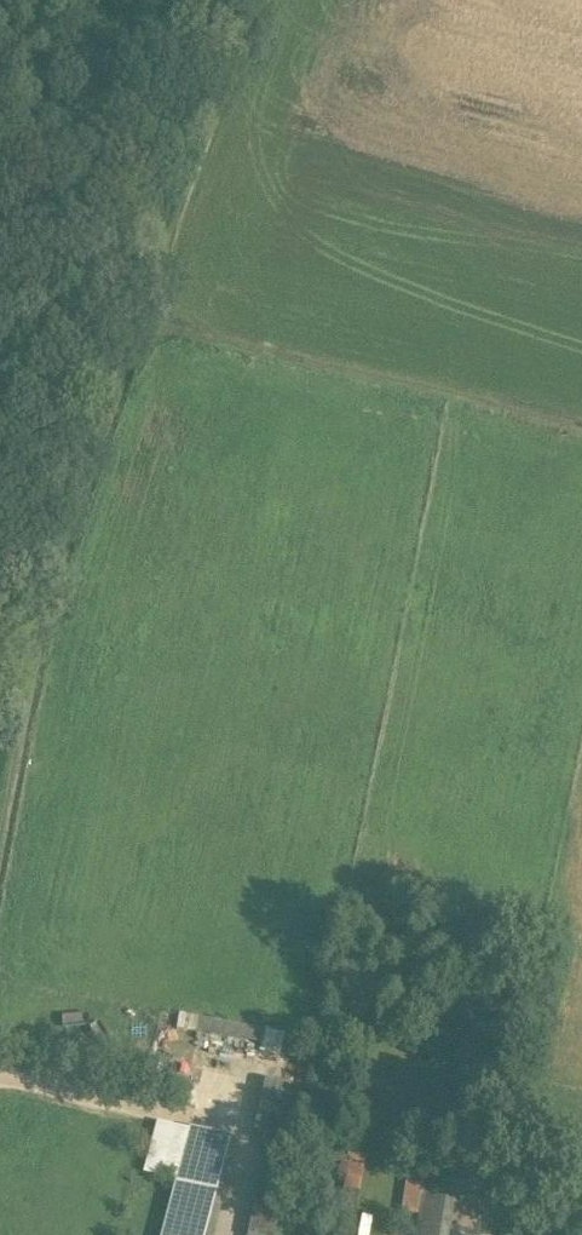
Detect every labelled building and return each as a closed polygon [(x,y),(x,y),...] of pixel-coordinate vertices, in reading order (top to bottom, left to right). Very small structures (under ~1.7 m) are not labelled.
[(261,1055),(268,1030),(203,1014),(197,1039),(261,1055)] [(256,1137),(292,1144),(302,1092),(266,1085),(256,1137)] [(188,1134),(163,1234),(197,1234),(221,1142),(188,1134)] [(350,1155),(335,1151),(333,1161),(348,1164),(350,1155)] [(364,1158),(350,1155),(348,1164),(349,1164),(347,1178),(361,1181),(364,1158)] [(437,1177),(425,1175),(423,1183),(435,1185),(437,1177)] [(361,1181),(347,1178),(344,1194),(342,1209),(356,1211),(361,1181)] [(261,1180),(248,1234),(273,1234),(284,1185),(261,1180)] [(423,1187),(408,1186),(403,1215),(418,1218),(418,1217),(420,1202),(423,1187)] [(450,1192),(423,1187),(420,1202),(447,1207),(450,1192)] [(447,1207),(420,1202),(418,1217),(445,1221),(447,1207)] [(418,1217),(418,1218),(415,1234),(441,1234),(445,1221),(418,1217)]
